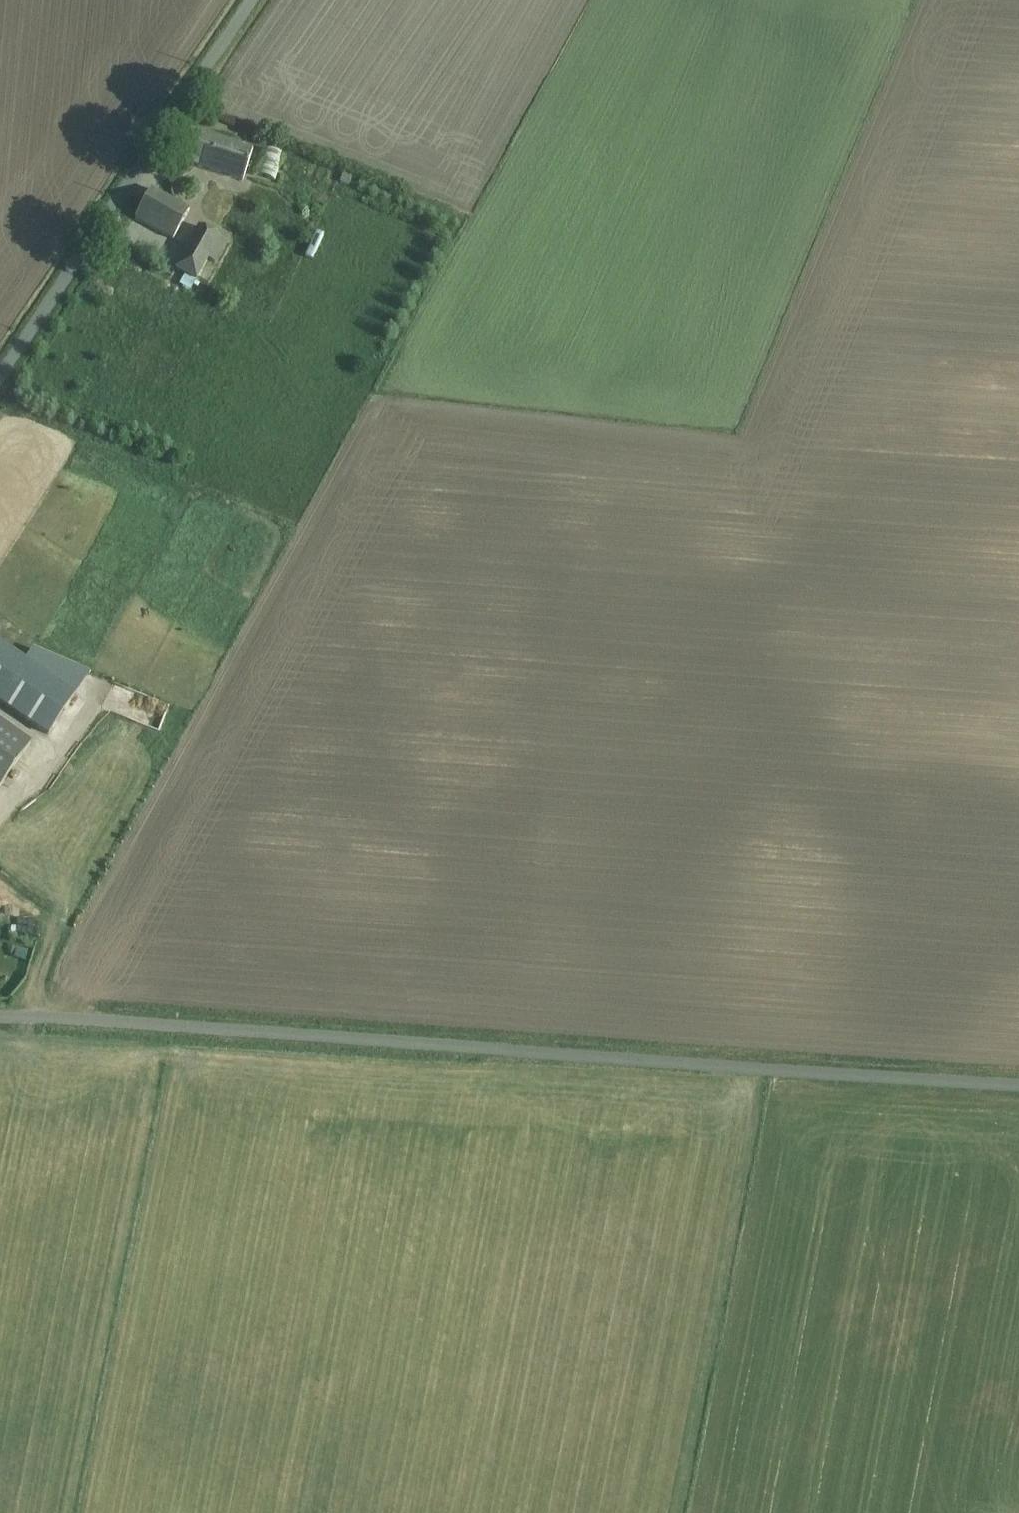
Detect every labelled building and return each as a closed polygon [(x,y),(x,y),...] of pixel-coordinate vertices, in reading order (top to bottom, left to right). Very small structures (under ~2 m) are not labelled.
[(171,163),(240,186),(251,151),(182,128),(171,163)] [(262,148),(252,176),(272,183),(282,155),(262,148)] [(188,224),(150,203),(127,245),(167,266),(172,257),(182,262),(196,236),(185,230),(188,224)] [(25,655),(0,640),(0,703),(49,733),(85,675),(33,643),(25,655)]
